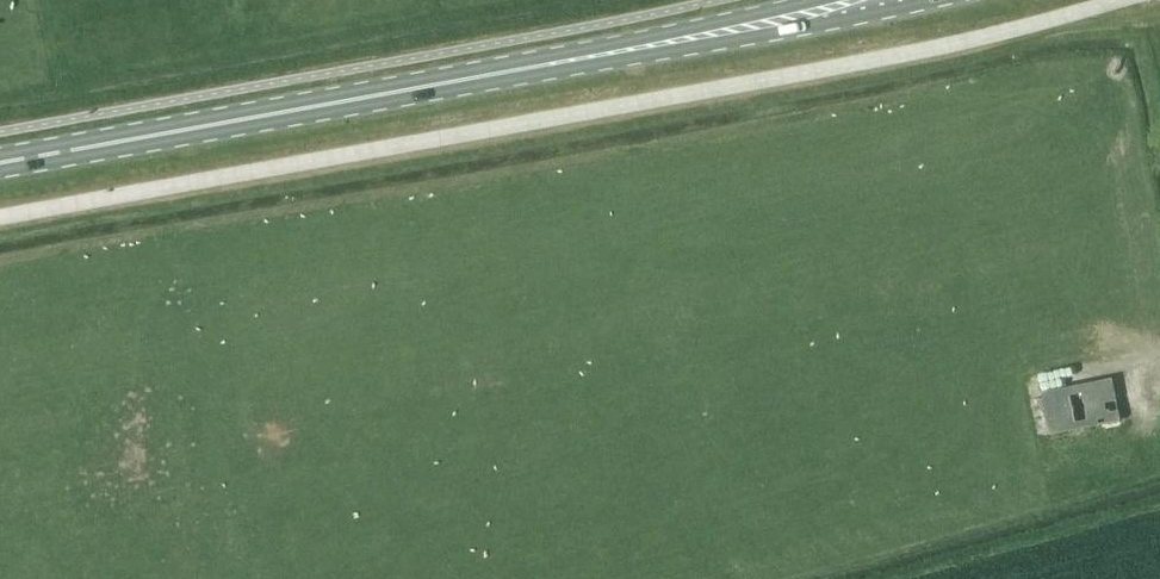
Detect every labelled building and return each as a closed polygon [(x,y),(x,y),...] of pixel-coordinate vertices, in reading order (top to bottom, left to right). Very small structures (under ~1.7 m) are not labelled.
[(1120,420),(1112,377),(1042,391),(1050,434),(1120,420)]
